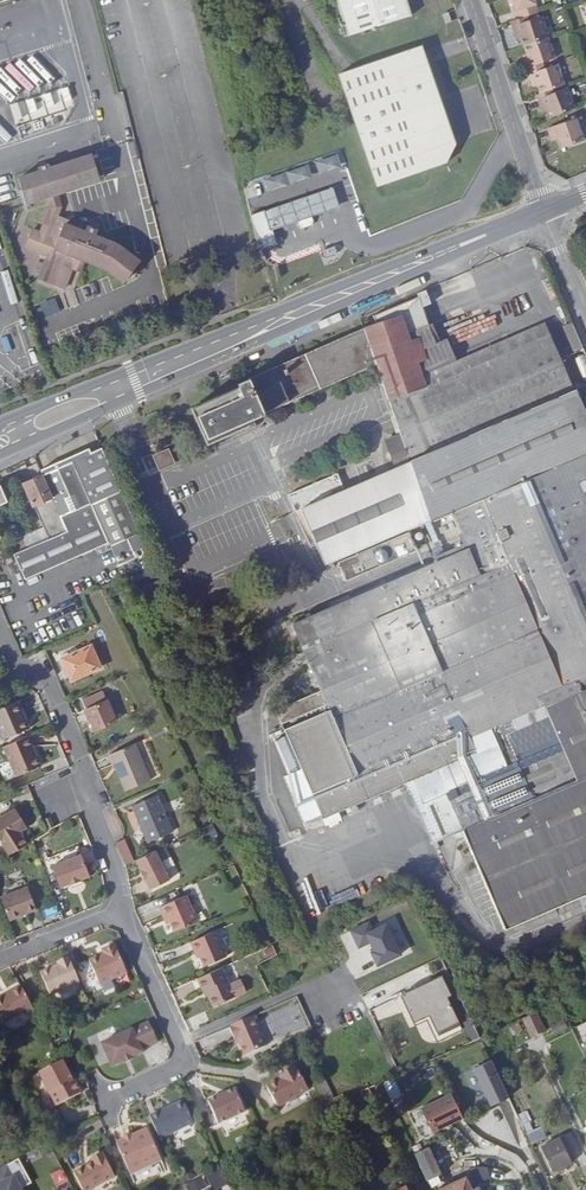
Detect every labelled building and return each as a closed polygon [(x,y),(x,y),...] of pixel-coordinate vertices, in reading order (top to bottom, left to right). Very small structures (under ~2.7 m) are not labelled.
[(339,20),(342,29),(345,39),(415,16),(409,0),(332,0),(339,20)] [(520,10),(521,9),(524,17),(530,15),(543,11),(539,0),(516,0),(520,10)] [(530,15),(524,17),(514,20),(519,34),(524,33),(525,37),(528,45),(551,37),(553,36),(546,16),(532,20),(530,15)] [(342,29),(339,20),(324,26),(326,35),(342,29)] [(559,57),(551,37),(528,45),(531,53),(533,56),(527,58),(535,79),(540,77),(541,81),(544,90),(555,86),(567,82),(561,64),(548,68),(546,61),(559,57)] [(455,148),(422,47),(335,77),(372,190),(444,166),(455,148)] [(556,90),(555,86),(544,90),(539,91),(544,105),(549,103),(551,108),(553,115),(577,107),(569,86),(556,90)] [(548,128),(551,137),(557,135),(559,139),(562,148),(583,141),(576,119),(548,128)] [(339,152),(312,160),(313,163),(264,178),(268,192),(331,172),(330,169),(343,165),(339,152)] [(23,193),(27,205),(99,181),(92,158),(50,172),(50,170),(48,170),(41,172),(39,173),(40,175),(19,183),(23,193)] [(99,181),(27,205),(27,207),(30,206),(48,200),(59,197),(100,184),(99,181)] [(59,197),(48,200),(51,210),(39,237),(49,241),(59,219),(62,211),(59,197)] [(318,199),(291,208),(296,225),(323,216),(318,199)] [(291,208),(278,213),(283,229),(296,225),(291,208)] [(283,229),(278,213),(253,221),(258,238),(283,229)] [(49,241),(39,237),(32,234),(25,251),(46,260),(37,282),(62,294),(70,274),(73,268),(81,271),(83,265),(103,273),(121,287),(127,279),(130,275),(137,267),(121,254),(94,241),(96,236),(87,232),(89,229),(71,221),(71,224),(59,219),(49,241)] [(91,224),(89,229),(87,232),(96,236),(100,229),(91,224)] [(73,268),(70,274),(78,277),(81,271),(73,268)] [(575,389),(573,390),(544,323),(449,364),(440,342),(436,343),(428,325),(422,307),(431,304),(425,290),(417,293),(418,297),(373,315),(376,323),(237,384),(239,389),(192,409),(207,443),(255,422),(254,419),(265,415),(264,413),(376,364),(388,400),(400,435),(385,440),(395,468),(344,490),(337,473),(299,490),(301,495),(290,500),(295,512),(301,509),(325,565),(429,519),(430,522),(453,512),(467,543),(585,492),(585,415),(575,389)] [(46,315),(59,312),(57,304),(44,307),(46,315)] [(584,349),(572,322),(562,326),(573,352),(584,349)] [(456,361),(446,339),(440,342),(449,364),(456,361)] [(139,533),(101,447),(91,452),(89,448),(40,469),(42,475),(60,516),(94,501),(112,544),(127,538),(138,533),(139,533)] [(173,461),(168,449),(156,454),(161,466),(173,461)] [(161,466),(156,454),(153,456),(158,467),(161,466)] [(60,516),(42,475),(22,484),(32,506),(34,505),(49,539),(66,531),(60,516)] [(290,500),(301,495),(299,490),(288,494),(290,500)] [(411,793),(433,843),(463,831),(505,930),(522,923),(525,931),(556,917),(558,922),(579,913),(576,908),(581,906),(578,898),(585,895),(585,492),(467,543),(433,557),(435,561),(291,624),(320,690),(327,704),(329,710),(284,729),(286,735),(301,769),(320,815),(322,818),(404,782),(411,793)] [(77,557),(109,543),(109,544),(110,545),(112,544),(94,501),(60,516),(66,531),(49,539),(28,548),(13,554),(24,580),(77,557)] [(28,548),(49,539),(43,527),(23,535),(24,538),(28,548)] [(346,581),(416,551),(409,531),(337,562),(346,581)] [(145,547),(138,533),(127,538),(134,552),(145,547)] [(13,554),(28,548),(24,538),(7,546),(11,555),(13,554)] [(134,552),(127,538),(112,544),(120,564),(136,557),(134,552)] [(120,564),(112,544),(110,545),(119,565),(120,564)] [(100,668),(91,645),(61,658),(71,680),(100,668)] [(281,724),(327,704),(320,690),(275,710),(281,724)] [(18,701),(0,708),(0,733),(3,740),(29,728),(18,701)] [(116,721),(107,701),(84,710),(94,731),(116,721)] [(301,769),(286,735),(276,740),(290,774),(301,769)] [(40,766),(28,736),(3,747),(16,777),(40,766)] [(150,780),(135,744),(110,755),(126,791),(150,780)] [(320,815),(301,769),(290,774),(284,776),(304,822),(320,815)] [(172,832),(157,795),(131,806),(147,843),(172,832)] [(27,827),(15,808),(12,810),(24,829),(27,827)] [(20,831),(24,829),(12,810),(0,817),(0,841),(9,855),(27,844),(20,831)] [(54,826),(50,816),(44,819),(48,829),(54,826)] [(207,840),(218,835),(214,823),(202,828),(207,840)] [(133,860),(124,839),(115,843),(124,864),(125,865),(133,860)] [(169,880),(154,850),(136,859),(141,870),(139,871),(144,880),(146,879),(150,889),(169,880)] [(89,875),(81,854),(51,866),(60,887),(69,884),(70,885),(81,881),(80,879),(90,876),(89,875)] [(36,909),(27,886),(0,897),(9,920),(36,909)] [(197,921),(186,895),(159,907),(163,917),(166,915),(169,923),(173,931),(197,921)] [(585,910),(585,904),(581,906),(576,908),(579,913),(585,910)] [(43,916),(57,913),(56,907),(42,909),(43,916)] [(369,921),(351,930),(359,947),(371,941),(375,950),(371,951),(378,965),(401,954),(387,923),(373,929),(369,921)] [(226,957),(215,931),(191,941),(198,958),(200,957),(202,962),(204,966),(226,957)] [(127,973),(114,944),(102,950),(104,955),(99,957),(99,956),(89,960),(100,985),(127,973)] [(79,982),(69,958),(61,962),(57,964),(58,966),(51,969),(50,968),(40,972),(50,995),(79,982)] [(235,997),(222,968),(197,978),(202,990),(203,990),(205,989),(208,996),(213,1007),(235,997)] [(440,976),(403,995),(415,1021),(430,1013),(439,1031),(458,1022),(445,996),(449,994),(440,976)] [(20,986),(9,992),(10,993),(4,996),(3,995),(0,997),(0,1017),(3,1023),(32,1008),(20,986)] [(415,1021),(403,995),(401,995),(416,1025),(428,1020),(439,1044),(463,1032),(458,1022),(439,1031),(430,1013),(415,1021)] [(545,1031),(536,1012),(522,1018),(531,1037),(545,1031)] [(471,1039),(479,1035),(470,1016),(462,1020),(471,1039)] [(266,1046),(253,1017),(231,1026),(231,1027),(229,1028),(234,1039),(236,1038),(238,1043),(244,1056),(266,1046)] [(555,1035),(567,1029),(563,1021),(550,1027),(555,1035)] [(141,1049),(158,1042),(148,1022),(101,1043),(112,1067),(122,1062),(123,1063),(133,1058),(133,1057),(143,1053),(141,1049)] [(284,1023),(273,1027),(276,1037),(288,1034),(284,1023)] [(81,1092),(74,1079),(72,1080),(66,1070),(61,1060),(38,1072),(44,1082),(43,1083),(48,1093),(50,1093),(56,1106),(81,1092)] [(509,1097),(492,1060),(474,1068),(492,1106),(509,1097)] [(308,1090),(295,1066),(283,1072),(285,1075),(280,1078),(266,1085),(277,1106),(287,1101),(289,1101),(295,1099),(296,1096),(308,1090)] [(74,1079),(69,1068),(66,1070),(72,1080),(74,1079)] [(390,1100),(402,1095),(396,1078),(384,1082),(390,1100)] [(332,1098),(323,1080),(313,1085),(323,1107),(334,1102),(332,1098)] [(245,1112),(235,1089),(207,1101),(217,1124),(245,1112)] [(345,1098),(343,1093),(332,1098),(334,1102),(345,1098)] [(432,1132),(465,1119),(454,1093),(421,1106),(432,1132)] [(193,1123),(183,1100),(149,1116),(159,1138),(193,1123)] [(517,1116),(527,1133),(532,1129),(523,1113),(517,1116)] [(161,1160),(147,1129),(131,1136),(130,1133),(122,1137),(123,1140),(116,1143),(130,1174),(161,1160)] [(527,1133),(532,1144),(542,1140),(537,1129),(527,1133)] [(574,1160),(563,1137),(560,1139),(571,1161),(574,1160)] [(571,1161),(560,1139),(541,1148),(551,1171),(571,1161)] [(440,1174),(428,1147),(415,1153),(415,1154),(427,1180),(440,1174)] [(103,1153),(90,1159),(92,1163),(73,1173),(82,1189),(88,1189),(115,1176),(103,1153)] [(7,1165),(0,1169),(0,1189),(21,1189),(7,1165)] [(471,1189),(463,1171),(452,1176),(455,1182),(436,1189),(472,1189),(471,1189)]
